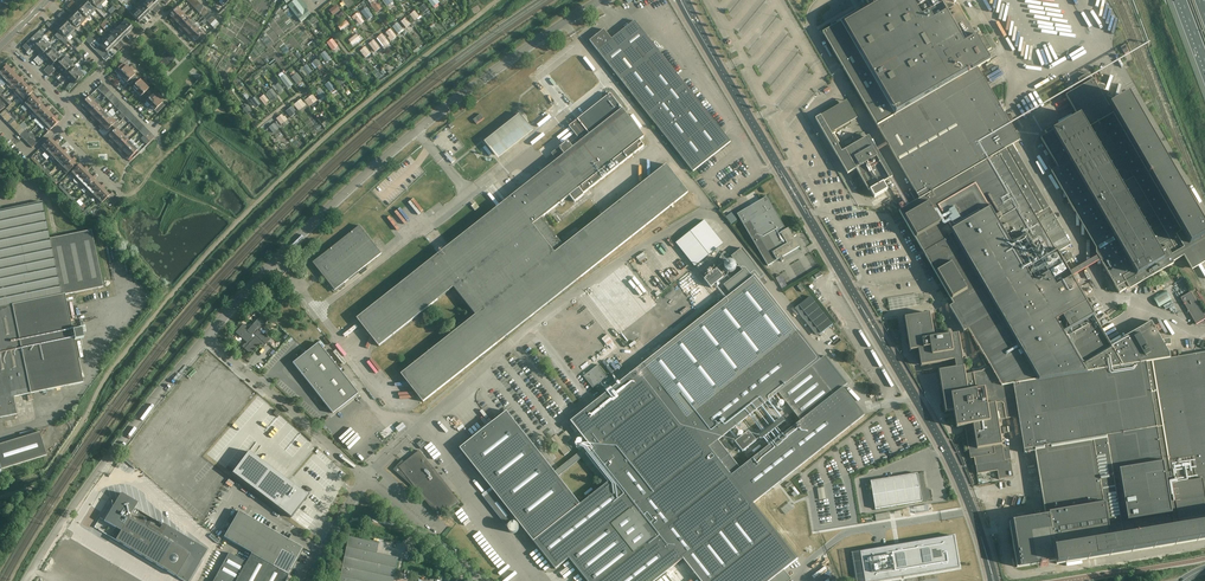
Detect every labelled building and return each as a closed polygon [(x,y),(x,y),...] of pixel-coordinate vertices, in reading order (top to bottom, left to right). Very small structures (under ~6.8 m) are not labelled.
[(86,0),(81,0),(82,1),(81,1),(84,3),(81,5),(91,14),(96,10),(91,5),(92,3),(90,1),(87,4),(85,2),(87,0),(86,0)] [(87,0),(85,2),(87,4),(90,1),(92,3),(91,5),(96,10),(97,8),(98,9),(101,10),(102,9),(102,6),(101,5),(101,4),(96,0),(86,0),(87,0)] [(140,2),(149,12),(152,10),(156,14),(159,12),(147,0),(144,2),(143,1),(141,1),(140,2)] [(159,12),(161,9),(157,5),(160,2),(157,0),(147,0),(159,12)] [(291,0),(283,0),(286,4),(288,6),(297,17),(301,23),(310,15),(306,9),(304,11),(296,0),(292,3),(290,1),(291,0)] [(430,3),(434,8),(438,5),(434,0),(430,3)] [(1162,341),(1151,322),(1110,346),(1056,253),(1071,245),(1013,145),(1020,141),(977,69),(990,61),(985,53),(991,49),(984,37),(978,41),(957,6),(949,11),(942,0),(867,0),(870,6),(823,33),(914,191),(910,193),(915,202),(899,211),(954,304),(950,307),(964,332),(968,329),(990,367),(989,369),(989,368),(988,368),(981,372),(973,374),(975,390),(968,391),(958,334),(934,338),(930,313),(904,318),(910,351),(918,350),(921,366),(954,360),(956,368),(938,371),(945,412),(962,409),(970,459),(974,458),(977,474),(997,471),(999,480),(1013,477),(1011,460),(1005,461),(1002,445),(1001,445),(998,423),(1001,423),(1000,420),(1018,417),(1024,450),(1034,448),(1046,517),(1008,523),(1015,569),(1053,563),(1053,565),(1096,558),(1204,539),(1204,353),(1170,359),(1169,353),(1166,347),(1171,346),(1170,340),(1162,341)] [(1104,15),(1108,0),(1092,0),(1092,3),(1096,4),(1095,8),(1100,9),(1098,14),(1104,15)] [(77,5),(73,1),(70,4),(77,10),(75,12),(77,14),(80,11),(82,13),(81,14),(86,19),(91,14),(81,5),(79,7),(77,5)] [(140,7),(137,10),(149,22),(151,19),(147,15),(149,12),(140,2),(138,4),(138,5),(140,7)] [(73,13),(71,15),(81,24),(86,19),(81,14),(82,13),(80,11),(77,14),(75,12),(77,10),(70,4),(67,7),(71,11),(73,13)] [(379,5),(375,8),(379,13),(383,10),(379,5)] [(425,6),(421,9),(425,14),(429,11),(425,6)] [(149,22),(137,10),(134,7),(129,12),(139,22),(142,20),(146,24),(149,22)] [(170,20),(172,22),(181,12),(177,8),(169,15),(172,18),(170,20)] [(337,8),(329,13),(333,19),(341,13),(337,8)] [(63,11),(60,14),(66,20),(65,22),(67,24),(70,21),(72,23),(71,24),(75,29),(81,24),(71,15),(69,17),(67,15),(63,11)] [(175,21),(178,24),(186,17),(181,12),(172,22),(173,24),(175,21)] [(368,12),(364,15),(368,20),(372,17),(368,12)] [(63,23),(61,25),(70,34),(75,29),(71,24),(72,23),(70,21),(67,24),(65,22),(66,20),(60,14),(57,17),(61,21),(63,23)] [(415,14),(412,17),(416,22),(420,19),(415,14)] [(178,29),(180,31),(190,21),(186,17),(178,24),(181,27),(178,29)] [(315,18),(309,23),(314,28),(320,23),(315,18)] [(359,18),(355,21),(359,26),(363,23),(359,18)] [(120,26),(132,38),(135,35),(130,31),(133,29),(124,20),(123,20),(124,22),(120,26)] [(406,20),(402,24),(407,29),(410,25),(406,20)] [(57,25),(53,21),(50,23),(53,27),(56,30),(65,39),(70,34),(61,25),(59,27),(57,25)] [(184,30),(187,33),(194,25),(190,21),(180,31),(182,32),(184,30)] [(590,41),(670,142),(693,172),(731,142),(635,21),(612,39),(604,30),(590,41)] [(194,25),(187,33),(189,35),(187,38),(189,39),(201,28),(196,23),(194,25)] [(347,23),(343,27),(347,32),(351,28),(347,23)] [(400,24),(396,28),(400,33),(404,29),(400,24)] [(114,30),(123,39),(125,36),(129,41),(132,38),(120,26),(116,30),(115,29),(114,30)] [(201,28),(189,39),(190,41),(192,39),(195,42),(199,38),(201,41),(208,35),(201,28)] [(110,36),(122,48),(124,45),(120,41),(123,39),(114,30),(113,31),(114,32),(110,36)] [(393,30),(389,34),(394,39),(397,35),(393,30)] [(22,47),(27,52),(33,47),(31,46),(34,43),(36,46),(38,44),(37,43),(42,38),(37,33),(22,47)] [(104,40),(112,49),(115,46),(119,51),(122,48),(110,36),(106,40),(105,39),(104,40)] [(383,37),(379,40),(383,45),(387,42),(383,37)] [(36,50),(38,52),(47,43),(42,38),(37,43),(38,44),(36,46),(34,43),(31,46),(33,47),(27,52),(26,53),(29,56),(33,52),(36,50)] [(357,38),(353,41),(357,46),(361,43),(357,38)] [(108,53),(102,59),(105,62),(110,57),(111,58),(114,55),(110,51),(112,49),(104,40),(103,40),(104,42),(100,46),(102,48),(105,51),(108,53)] [(33,61),(36,64),(43,57),(44,59),(46,56),(44,54),(46,52),(47,53),(52,48),(47,43),(38,52),(40,54),(38,56),(33,61)] [(332,43),(328,47),(333,52),(336,48),(332,43)] [(374,43),(370,46),(374,51),(378,48),(374,43)] [(46,60),(48,62),(57,53),(52,48),(47,53),(46,52),(44,54),(46,56),(44,59),(43,57),(36,64),(39,66),(43,62),(46,60)] [(365,50),(361,54),(365,59),(369,55),(365,50)] [(43,71),(46,74),(62,58),(57,53),(48,62),(50,64),(48,67),(43,71)] [(325,55),(321,59),(326,64),(330,60),(325,55)] [(58,68),(60,70),(69,61),(64,56),(62,58),(46,74),(49,77),(56,70),(58,68)] [(557,118),(602,82),(581,56),(536,92),(557,118)] [(56,79),(59,81),(65,75),(67,76),(69,74),(66,71),(68,69),(70,71),(74,66),(69,61),(60,70),(62,72),(60,74),(56,79)] [(316,61),(312,65),(317,70),(321,66),(316,61)] [(124,63),(114,73),(116,71),(119,75),(118,75),(122,79),(133,68),(131,67),(129,69),(126,66),(123,64),(124,63)] [(359,64),(355,68),(360,73),(364,70),(359,64)] [(1,80),(13,68),(12,66),(10,68),(7,66),(0,72),(0,80),(1,81),(1,80)] [(68,78),(70,80),(79,71),(74,66),(70,71),(68,69),(66,71),(69,74),(67,76),(65,75),(59,81),(61,84),(66,80),(68,78)] [(1,80),(6,84),(15,75),(13,72),(15,70),(13,68),(1,80)] [(134,70),(133,68),(122,79),(121,79),(123,78),(129,85),(134,81),(137,77),(137,78),(134,75),(135,75),(132,72),(134,70)] [(79,71),(70,80),(72,82),(70,84),(66,89),(69,92),(87,74),(83,69),(80,72),(79,71)] [(307,69),(303,73),(308,78),(311,74),(307,69)] [(351,71),(347,75),(351,80),(355,76),(351,71)] [(1110,106),(1113,99),(1107,97),(1109,93),(1103,91),(1105,87),(1100,85),(1097,86),(1091,76),(1091,75),(1090,75),(1090,74),(1089,74),(1088,74),(1087,74),(1087,75),(1086,75),(1086,76),(1085,76),(1085,77),(1085,78),(1068,88),(1071,93),(1066,96),(1078,117),(1079,116),(1118,182),(1126,177),(1172,256),(1169,257),(1173,262),(1184,256),(1191,269),(1200,264),(1204,261),(1204,230),(1127,96),(1110,106)] [(6,84),(10,88),(22,77),(20,75),(18,77),(15,75),(6,84)] [(10,88),(14,93),(24,83),(21,81),(24,78),(22,77),(10,88)] [(138,78),(137,77),(134,81),(137,83),(132,88),(136,92),(146,82),(145,81),(143,83),(140,80),(139,81),(137,78),(138,78)] [(297,77),(293,80),(298,85),(302,82),(297,77)] [(342,79),(338,83),(342,88),(346,84),(342,79)] [(287,80),(283,83),(288,88),(292,85),(287,80)] [(148,84),(146,82),(136,92),(141,97),(145,92),(148,95),(151,92),(151,91),(151,92),(148,90),(149,89),(146,86),(148,84)] [(14,93),(18,97),(31,85),(29,84),(27,86),(24,83),(14,93)] [(330,84),(326,87),(330,92),(334,89),(330,84)] [(31,85),(18,97),(23,102),(33,92),(30,89),(32,87),(31,85)] [(278,85),(274,89),(279,94),(283,90),(278,85)] [(322,91),(318,94),(322,99),(326,96),(322,91)] [(151,92),(148,95),(150,97),(146,102),(150,106),(160,96),(159,95),(156,97),(154,94),(153,95),(151,92)] [(272,92),(268,96),(272,101),(276,97),(272,92)] [(82,109),(83,111),(93,102),(95,100),(91,95),(81,105),(84,107),(82,109)] [(27,110),(39,98),(38,96),(35,99),(33,96),(23,105),(23,106),(25,104),(29,108),(27,110)] [(162,98),(160,96),(150,106),(157,114),(165,106),(165,105),(164,106),(162,104),(162,103),(160,100),(162,98)] [(32,114),(41,105),(39,102),(41,100),(39,98),(27,110),(29,109),(33,113),(32,114)] [(264,98),(260,101),(264,106),(268,103),(264,98)] [(312,98),(308,102),(313,107),(317,103),(312,98)] [(253,101),(249,104),(253,109),(257,106),(253,101)] [(820,116),(830,132),(856,117),(847,101),(820,116)] [(87,111),(90,113),(97,106),(93,102),(83,111),(85,113),(87,111)] [(300,102),(296,106),(300,111),(304,107),(300,102)] [(36,118),(36,119),(36,118),(48,107),(46,105),(44,107),(41,105),(32,114),(33,113),(37,117),(36,118)] [(90,118),(92,120),(102,110),(97,106),(90,113),(92,116),(90,118)] [(40,123),(50,113),(47,111),(50,108),(48,107),(36,118),(36,119),(37,117),(41,122),(40,123)] [(247,108),(243,112),(247,117),(251,113),(247,108)] [(622,109),(589,135),(577,120),(569,126),(578,137),(569,144),(568,142),(559,149),(564,155),(514,194),(357,319),(379,347),(454,288),(476,315),(401,374),(423,402),(514,330),(602,260),(688,193),(666,165),(564,246),(541,218),(579,189),(583,194),(644,146),(639,141),(644,137),(622,109)] [(96,119),(98,122),(106,115),(102,110),(92,120),(94,121),(96,119)] [(292,111),(288,114),(292,119),(296,116),(292,111)] [(99,127),(100,128),(112,117),(108,113),(108,112),(98,122),(101,125),(99,127)] [(44,127),(57,115),(55,114),(53,116),(50,113),(40,123),(42,122),(46,126),(44,127)] [(473,120),(477,125),(484,119),(481,114),(473,120)] [(49,131),(49,132),(59,122),(56,119),(58,117),(57,115),(44,127),(45,127),(46,126),(50,130),(49,131)] [(866,138),(859,142),(841,152),(830,132),(820,116),(815,119),(848,175),(856,170),(869,191),(870,191),(874,198),(888,190),(884,183),(890,179),(866,138)] [(1079,116),(1078,117),(1053,131),(1051,129),(1045,132),(1046,135),(1041,138),(1055,163),(1048,167),(1051,172),(1096,248),(1096,253),(1116,288),(1119,293),(1126,289),(1123,284),(1125,283),(1130,290),(1168,267),(1173,264),(1173,262),(1169,257),(1172,256),(1126,177),(1118,182),(1079,116)] [(112,126),(113,128),(118,123),(117,121),(116,122),(112,117),(113,117),(112,117),(100,128),(102,130),(104,128),(107,131),(112,126)] [(283,117),(279,120),(283,126),(287,122),(283,117)] [(489,145),(501,160),(536,132),(524,117),(489,145)] [(22,128),(24,131),(28,127),(23,123),(20,126),(22,128)] [(109,141),(111,142),(120,133),(116,129),(120,125),(118,123),(113,128),(115,130),(109,136),(111,139),(109,141)] [(275,126),(271,129),(275,134),(279,131),(275,126)] [(115,142),(117,145),(125,137),(120,133),(111,142),(112,144),(115,142)] [(33,139),(29,136),(25,140),(29,146),(34,141),(33,139)] [(118,150),(119,151),(129,142),(125,137),(117,145),(120,147),(118,150)] [(42,147),(46,151),(57,141),(55,139),(53,141),(50,138),(40,149),(42,147)] [(123,151),(126,154),(136,144),(132,139),(129,142),(119,151),(121,153),(123,151)] [(46,160),(49,157),(59,147),(56,145),(59,142),(57,141),(46,151),(42,155),(46,160)] [(136,144),(126,154),(128,156),(126,158),(128,160),(140,148),(136,144)] [(49,157),(54,161),(66,149),(64,148),(62,150),(59,147),(49,157)] [(54,161),(58,165),(68,156),(65,153),(67,151),(66,149),(54,161)] [(445,155),(452,164),(455,162),(448,153),(445,155)] [(468,165),(463,169),(468,175),(485,162),(480,156),(477,158),(472,153),(464,160),(468,165)] [(58,165),(62,170),(74,158),(72,156),(70,159),(68,156),(58,165)] [(74,158),(62,170),(66,174),(76,165),(74,162),(76,160),(74,158)] [(70,174),(74,179),(86,167),(85,165),(83,167),(80,165),(70,174)] [(78,184),(78,183),(88,174),(86,171),(88,169),(86,167),(74,179),(73,180),(74,182),(76,184),(78,184)] [(78,183),(83,188),(95,176),(93,174),(91,176),(88,174),(78,183)] [(83,188),(87,192),(97,182),(94,180),(96,178),(95,176),(83,188)] [(87,192),(91,196),(103,185),(102,183),(99,185),(97,182),(87,192)] [(91,196),(96,201),(105,191),(103,188),(105,186),(103,185),(91,196)] [(105,191),(96,201),(100,205),(108,198),(114,204),(118,200),(115,197),(110,192),(108,194),(105,191)] [(793,238),(796,236),(796,235),(796,234),(795,234),(795,233),(794,234),(793,234),(793,235),(793,236),(788,229),(786,230),(767,197),(737,214),(768,266),(781,258),(781,259),(780,259),(780,260),(780,261),(781,262),(782,262),(783,262),(783,261),(784,261),(784,260),(783,260),(782,258),(799,247),(793,238)] [(17,415),(13,398),(83,384),(74,342),(85,339),(83,330),(72,333),(65,296),(103,288),(91,231),(49,239),(42,203),(0,211),(0,418),(17,415)] [(726,221),(732,217),(727,210),(722,214),(726,221)] [(725,246),(706,221),(677,244),(696,268),(725,246)] [(313,263),(335,291),(382,254),(360,226),(313,263)] [(583,437),(590,446),(576,456),(560,469),(555,473),(506,412),(460,449),(492,490),(491,490),(491,491),(483,496),(483,497),(506,526),(515,519),(527,533),(533,541),(555,569),(567,560),(569,559),(587,580),(655,580),(664,574),(683,559),(700,580),(791,580),(783,571),(797,559),(796,558),(790,550),(780,538),(753,503),(865,415),(843,388),(847,384),(825,356),(821,360),(758,281),(764,277),(742,249),(740,250),(731,257),(742,271),(723,286),(731,295),(606,393),(598,384),(608,377),(598,365),(586,375),(584,377),(593,389),(595,387),(603,396),(570,422),(583,437)] [(704,280),(711,288),(723,278),(716,269),(704,280)] [(1081,282),(1077,285),(1082,292),(1086,289),(1081,282)] [(1167,291),(1153,299),(1158,308),(1172,300),(1167,291)] [(1181,300),(1193,320),(1196,325),(1204,320),(1204,316),(1204,314),(1192,293),(1181,300)] [(799,306),(821,334),(833,325),(810,297),(799,306)] [(266,321),(265,320),(260,316),(247,331),(245,329),(246,327),(243,324),(235,333),(247,343),(245,345),(245,344),(242,347),(250,354),(260,343),(264,346),(269,341),(258,330),(263,325),(266,321)] [(315,392),(332,414),(358,394),(318,343),(292,363),(294,365),(315,391),(315,392)] [(858,387),(861,393),(867,391),(865,384),(858,387)] [(331,426),(359,460),(373,449),(359,432),(365,427),(369,433),(381,424),(363,401),(351,410),(363,424),(357,429),(345,415),(331,426)] [(1,470),(49,455),(41,431),(0,444),(0,466),(1,470)] [(748,432),(735,443),(742,452),(756,442),(748,432)] [(419,451),(404,462),(398,467),(403,473),(402,473),(402,474),(403,475),(404,475),(405,475),(414,487),(418,491),(421,495),(423,497),(443,514),(459,501),(419,451)] [(248,452),(232,474),(291,518),(307,496),(305,494),(254,455),(249,452),(248,452)] [(930,490),(925,488),(923,473),(871,482),(876,510),(932,500),(930,490)] [(796,478),(801,488),(807,486),(803,475),(796,478)] [(779,504),(790,497),(786,491),(775,498),(779,504)] [(160,529),(149,523),(152,519),(140,512),(138,516),(132,512),(136,507),(138,503),(130,498),(121,493),(119,496),(116,501),(116,503),(112,504),(112,501),(111,501),(113,509),(112,509),(104,521),(116,528),(110,537),(184,580),(189,580),(207,550),(163,523),(160,529)] [(251,553),(250,555),(288,576),(289,575),(289,574),(288,574),(296,559),(297,560),(303,549),(302,548),(297,545),(238,511),(223,537),(251,553)] [(860,552),(865,580),(879,580),(959,568),(954,536),(860,552)] [(398,558),(377,553),(379,543),(362,540),(362,539),(361,538),(360,539),(349,537),(339,580),(393,580),(398,558)] [(213,580),(285,580),(288,576),(250,555),(245,564),(228,554),(213,580)] [(818,580),(827,580),(832,577),(826,570),(816,579),(818,580)]
